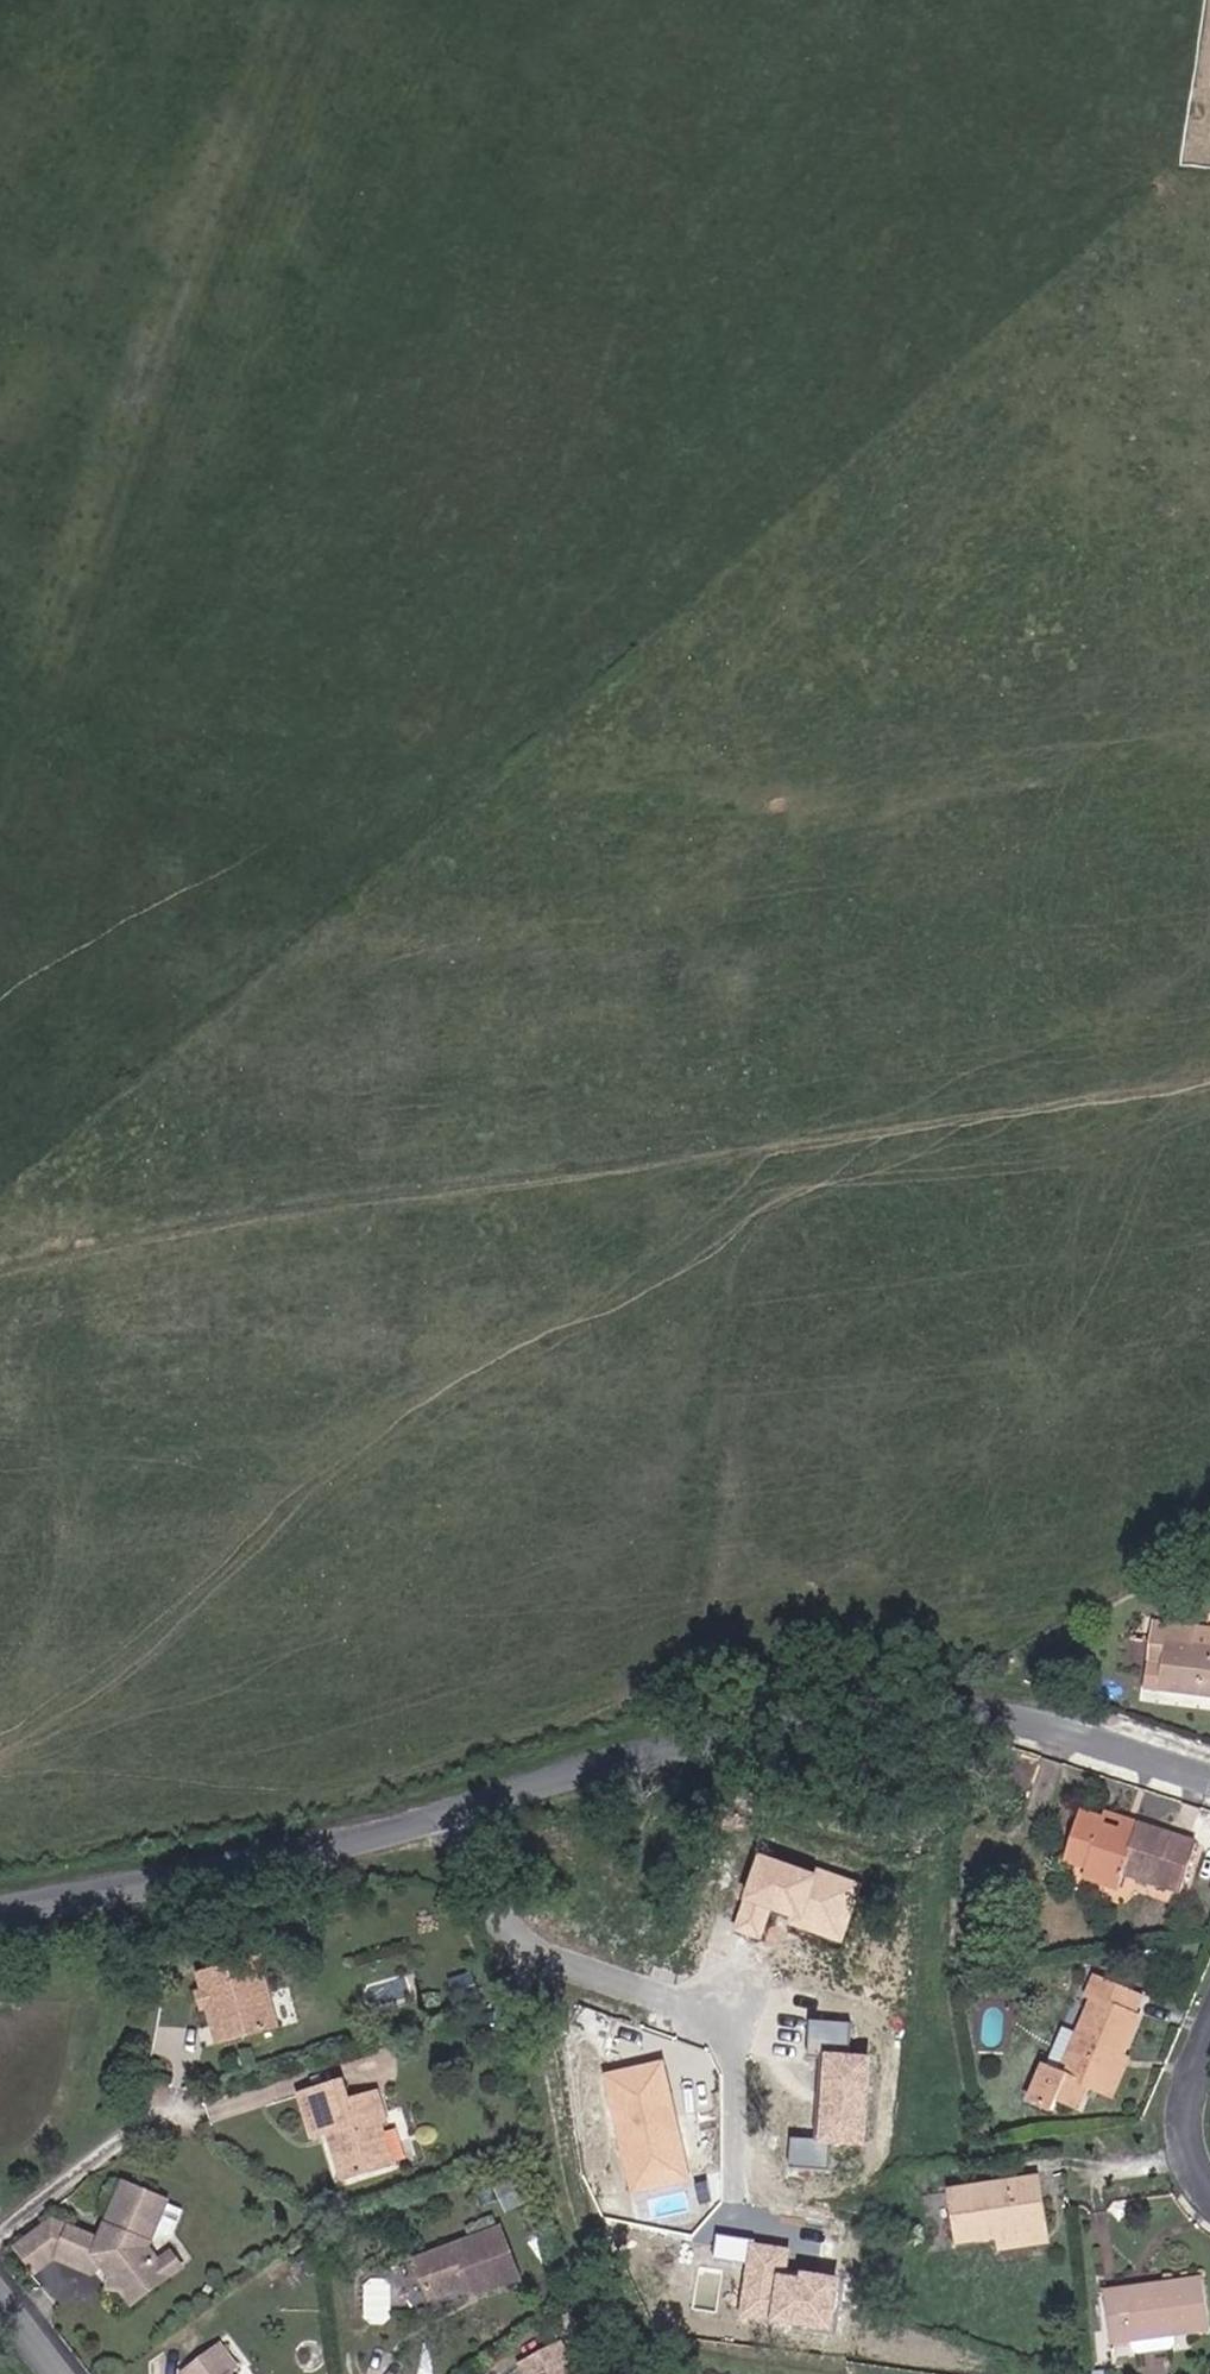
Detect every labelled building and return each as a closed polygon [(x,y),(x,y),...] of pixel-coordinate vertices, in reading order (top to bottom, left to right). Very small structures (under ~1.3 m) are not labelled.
[(1164,1692),(1209,1699),(1209,1631),(1170,1628),(1164,1692)] [(1200,1846),(1086,1811),(1073,1862),(1094,1881),(1127,1895),(1131,1880),(1184,1895),(1200,1846)] [(1153,2001),(1104,1979),(1069,2073),(1051,2066),(1026,2113),(1091,2115),(1096,2092),(1120,2102),(1151,2020),(1144,2016),(1153,2001)] [(270,1981),(215,1996),(219,2013),(224,2012),(232,2043),(224,2045),(229,2065),(289,2049),(270,1981)] [(224,2012),(219,2013),(213,2014),(218,2031),(220,2030),(224,2045),(232,2043),(224,2012)] [(508,2037),(497,2040),(503,2062),(515,2060),(508,2037)] [(397,2144),(403,2143),(393,2110),(363,2119),(356,2097),(311,2108),(323,2150),(354,2141),(359,2159),(353,2160),(363,2196),(407,2183),(397,2144)] [(1046,2181),(953,2191),(960,2246),(1005,2241),(1010,2258),(1058,2251),(1046,2181)] [(184,2250),(193,2222),(135,2205),(121,2259),(83,2250),(74,2281),(116,2292),(132,2282),(138,2289),(133,2310),(156,2312),(162,2321),(195,2298),(175,2270),(169,2273),(160,2266),(165,2253),(184,2250)] [(8,2227),(0,2217),(0,2233),(8,2227)] [(60,2230),(24,2256),(42,2281),(78,2256),(60,2230)] [(195,2298),(212,2287),(192,2258),(165,2253),(160,2266),(169,2273),(175,2270),(195,2298)] [(479,2321),(520,2304),(501,2256),(420,2287),(433,2324),(475,2310),(479,2321)] [(1110,2293),(1117,2345),(1209,2336),(1209,2280),(1110,2293)] [(584,2337),(570,2343),(578,2361),(592,2355),(584,2337)]
